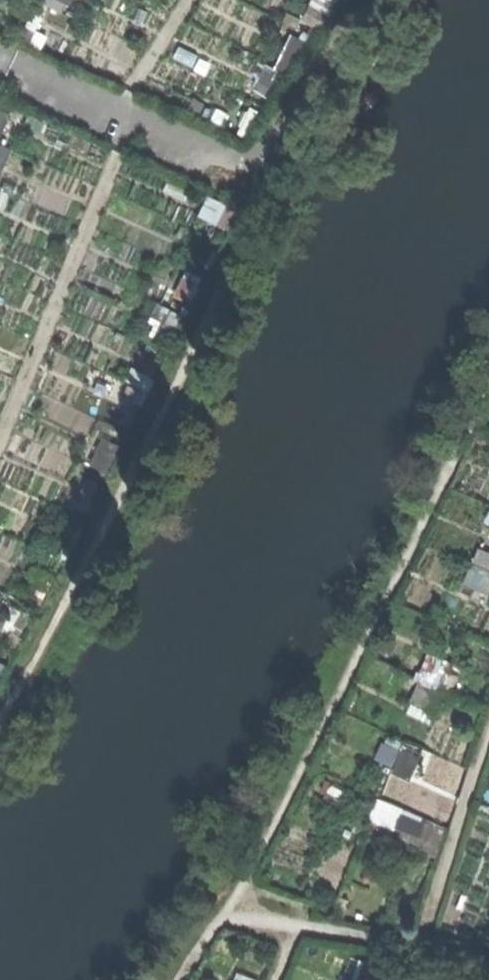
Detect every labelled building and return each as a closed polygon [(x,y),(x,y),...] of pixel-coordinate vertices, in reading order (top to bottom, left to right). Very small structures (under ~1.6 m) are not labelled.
[(50,3),(71,11),(75,0),(51,0),(50,3)] [(282,99),(307,37),(294,32),(283,62),(269,56),(256,89),(282,99)] [(468,583),(488,590),(488,548),(481,545),(468,583)]
